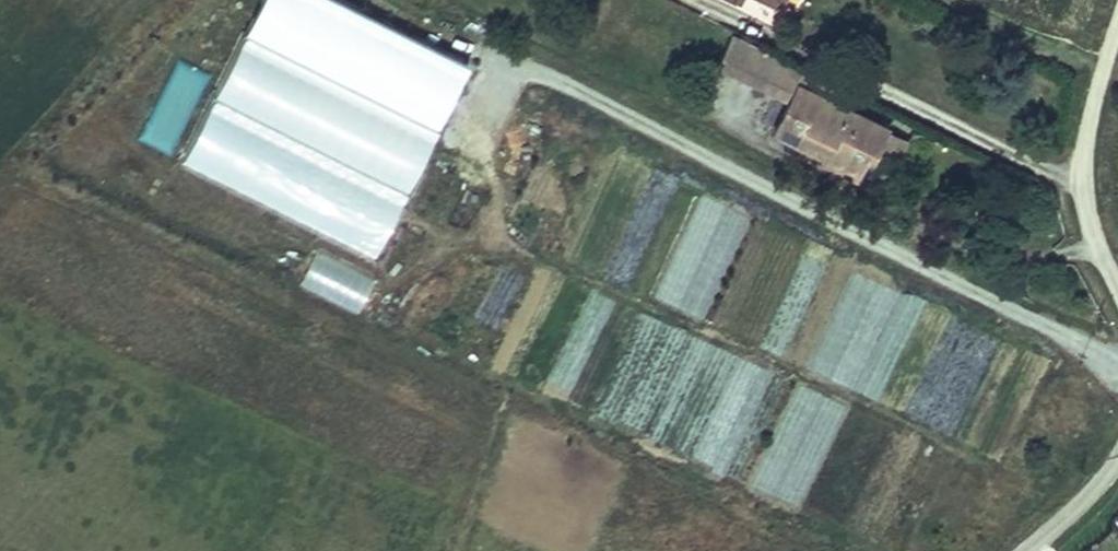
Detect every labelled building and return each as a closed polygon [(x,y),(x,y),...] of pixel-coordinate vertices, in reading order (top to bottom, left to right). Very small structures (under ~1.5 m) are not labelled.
[(468,61),(331,0),(257,0),(182,168),(381,256),(468,61)] [(781,52),(726,25),(704,71),(726,82),(732,68),(766,85),(781,52)] [(781,52),(766,85),(796,100),(805,82),(813,86),(821,71),(781,52)] [(880,156),(895,125),(813,86),(805,82),(796,100),(780,134),(828,158),(862,174),(871,157),(873,153),(880,156)] [(919,138),(895,125),(880,156),(873,153),(871,157),(903,173),(919,138)] [(859,181),(862,174),(828,158),(825,164),(859,181)] [(316,250),(298,285),(356,314),(374,279),(316,250)]
